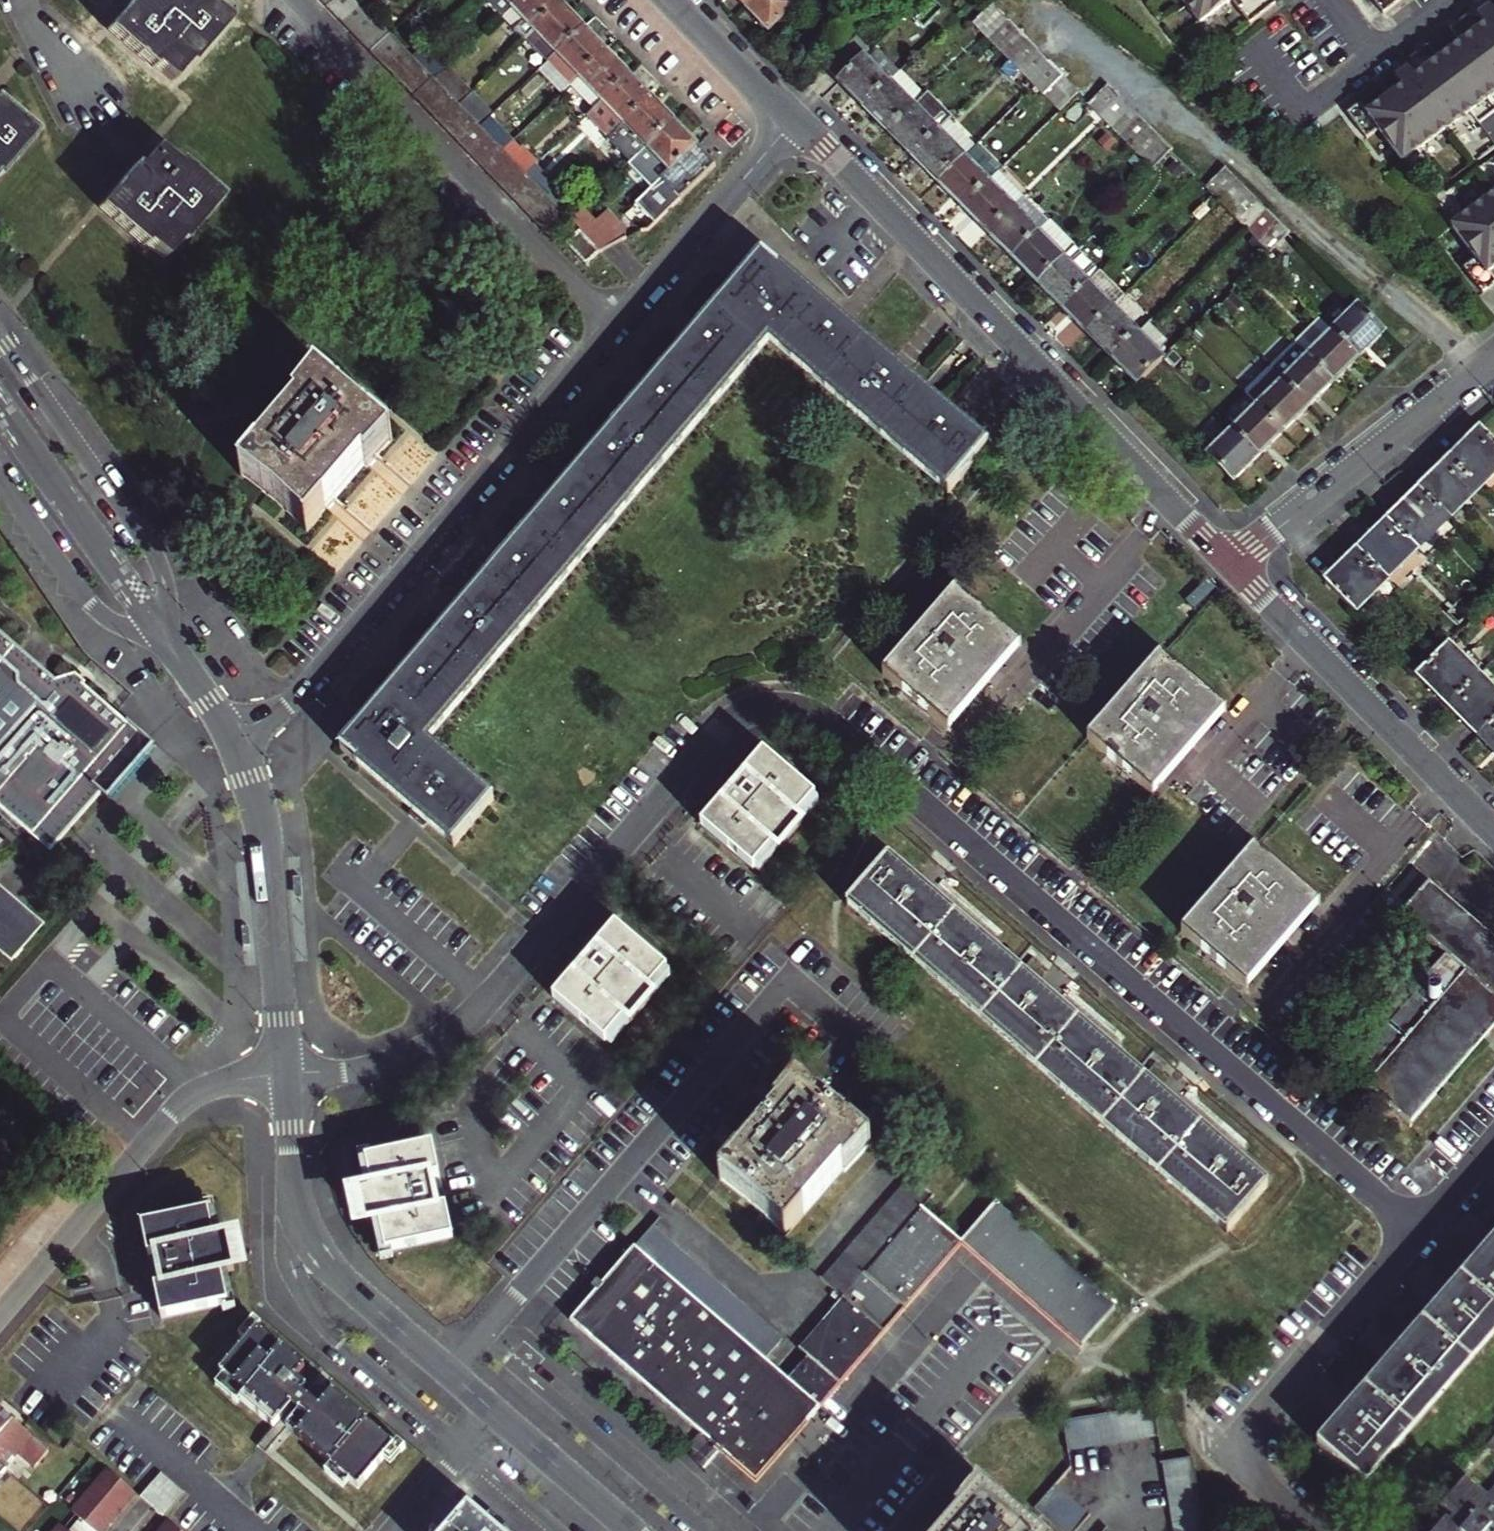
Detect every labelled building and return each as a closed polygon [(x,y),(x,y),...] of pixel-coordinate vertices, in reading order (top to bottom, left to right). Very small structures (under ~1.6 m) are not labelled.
[(201,0),(138,0),(113,29),(172,81),(225,21),(201,0)] [(360,0),(322,0),(557,241),(575,222),(573,221),(360,0)] [(506,14),(521,0),(493,0),(506,14)] [(563,3),(560,0),(521,0),(506,14),(528,37),(536,30),(563,3)] [(747,8),(770,32),(797,6),(791,0),(755,0),(747,8)] [(1195,29),(1228,4),(1246,28),(1271,8),(1265,0),(1173,0),(1195,29)] [(1384,3),(1379,7),(1389,20),(1415,0),(1388,0),(1384,3)] [(551,61),(586,27),(563,3),(536,30),(528,37),(551,61)] [(1447,28),(1457,41),(1459,40),(1493,84),(1493,13),(1490,9),(1486,4),(1485,5),(1473,14),(1466,13),(1447,28)] [(978,37),(995,19),(984,9),(967,26),(978,37)] [(988,48),(1006,30),(995,19),(978,37),(988,48)] [(586,27),(551,61),(573,84),(581,77),(609,51),(586,27)] [(1447,28),(1426,44),(1436,57),(1434,59),(1471,107),(1468,110),(1477,121),(1493,108),(1493,84),(1459,40),(1457,41),(1447,28)] [(999,58),(1017,40),(1006,30),(988,48),(999,58)] [(1010,69),(1027,51),(1017,40),(999,58),(1006,65),(1010,69)] [(848,42),(817,72),(831,85),(857,60),(861,55),(848,42)] [(1477,121),(1468,110),(1471,107),(1434,59),(1436,57),(1426,44),(1407,58),(1406,66),(1395,75),(1393,76),(1397,80),(1401,85),(1367,111),(1363,106),(1359,102),(1346,112),(1365,137),(1377,128),(1402,161),(1444,128),(1471,163),(1493,145),(1493,144),(1477,121)] [(449,68),(427,45),(416,56),(425,66),(436,77),(438,79),(449,68)] [(573,84),(596,108),(603,101),(631,74),(609,51),(581,77),(573,84)] [(1021,80),(1038,61),(1027,51),(1010,69),(1021,80)] [(882,85),(857,60),(831,85),(856,110),(882,85)] [(1031,90),(1049,72),(1038,61),(1021,80),(1031,90)] [(460,102),(474,90),(451,66),(449,68),(438,79),(447,88),(457,99),(460,102)] [(1031,90),(1056,114),(1065,105),(1074,97),(1049,72),(1031,90)] [(603,101),(596,108),(591,113),(613,137),(618,132),(626,124),(654,98),(631,74),(603,101)] [(907,110),(918,100),(893,75),(882,85),(856,110),(881,135),(907,110)] [(1031,90),(1021,80),(1013,87),(1023,97),(1031,90)] [(1397,80),(1363,106),(1367,111),(1401,85),(1397,80)] [(1096,118),(1114,101),(1103,90),(1085,108),(1096,118)] [(1072,112),(1081,103),(1074,97),(1065,105),(1072,112)] [(626,124),(618,132),(613,137),(612,138),(634,163),(641,156),(677,122),(654,98),(626,124)] [(1107,129),(1124,111),(1114,101),(1096,118),(1099,122),(1107,129)] [(31,134),(0,107),(0,169),(31,134)] [(932,135),(907,110),(881,135),(906,160),(932,135)] [(1117,140),(1135,122),(1124,111),(1107,129),(1117,140)] [(677,122),(641,156),(662,178),(698,144),(677,122)] [(1128,150),(1146,133),(1135,122),(1117,140),(1124,146),(1128,150)] [(943,124),(932,135),(958,160),(969,149),(943,124)] [(1139,161),(1156,143),(1146,133),(1128,150),(1139,161)] [(931,185),(958,160),(932,135),(906,160),(931,185)] [(1149,171),(1167,154),(1156,143),(1139,161),(1149,171)] [(698,144),(662,178),(664,180),(682,199),(717,165),(698,144)] [(156,145),(104,206),(164,258),(216,197),(156,145)] [(983,185),(994,174),(969,149),(958,160),(931,185),(957,210),(983,185)] [(1475,168),(1493,191),(1451,224),(1476,256),(1464,265),(1483,290),(1493,282),(1493,276),(1493,275),(1490,270),(1493,267),(1493,153),(1475,168)] [(533,178),(544,189),(551,196),(560,187),(538,163),(528,173),(533,178)] [(1214,201),(1232,183),(1221,172),(1204,190),(1214,201)] [(994,174),(983,185),(1008,209),(1018,199),(994,174)] [(1225,211),(1242,193),(1232,183),(1214,201),(1217,203),(1225,211)] [(982,234),(1008,209),(983,185),(957,210),(982,234)] [(630,236),(605,190),(573,221),(575,222),(603,250),(630,236)] [(1236,222),(1253,204),(1242,193),(1225,211),(1236,222)] [(1018,199),(1008,209),(1033,234),(1043,224),(1018,199)] [(1246,232),(1264,215),(1253,204),(1236,222),(1242,228),(1246,232)] [(1033,234),(1008,209),(982,234),(1007,259),(1033,234)] [(1257,243),(1274,225),(1264,215),(1246,232),(1257,243)] [(1058,259),(1073,244),(1048,219),(1043,224),(1033,234),(1007,259),(1032,284),(1058,259)] [(1268,254),(1285,236),(1274,225),(1257,243),(1268,254)] [(580,231),(568,243),(588,264),(600,252),(580,231)] [(425,744),(571,578),(767,342),(948,494),(985,450),(759,259),(528,531),(511,551),(509,549),(501,558),(495,565),(497,567),(462,608),(460,606),(453,613),(447,621),(449,623),(414,665),(411,663),(405,671),(398,678),(400,680),(366,720),(364,718),(357,727),(350,734),(352,736),(340,750),(411,811),(409,812),(417,819),(425,826),(426,824),(452,847),(491,802),(425,744)] [(1057,309),(1083,284),(1058,259),(1032,284),(1057,309)] [(1108,309),(1083,284),(1057,309),(1082,334),(1108,309)] [(1327,327),(1353,352),(1378,326),(1352,301),(1327,327)] [(1108,309),(1082,334),(1107,358),(1133,333),(1108,309)] [(1328,377),(1353,352),(1327,327),(1312,313),(1288,338),(1302,352),(1328,377)] [(1133,384),(1159,359),(1133,333),(1107,358),(1133,384)] [(1278,377),(1304,402),(1328,377),(1302,352),(1278,377)] [(353,411),(357,408),(322,377),(298,407),(301,409),(258,457),(243,474),(260,487),(257,490),(273,504),(307,534),(365,468),(367,471),(390,443),(353,411)] [(1279,427),(1304,402),(1278,377),(1254,402),(1279,427)] [(1255,453),(1279,427),(1254,402),(1229,427),(1255,453)] [(1230,478),(1255,453),(1229,427),(1204,453),(1230,478)] [(1451,458),(1480,488),(1493,474),(1493,439),(1483,427),(1451,458)] [(1480,488),(1451,458),(1420,488),(1449,518),(1480,488)] [(1449,518),(1420,488),(1388,519),(1417,549),(1449,518)] [(1417,549),(1388,519),(1357,549),(1386,579),(1417,549)] [(1386,579),(1357,549),(1325,580),(1354,610),(1386,579)] [(944,726),(1015,643),(956,593),(885,676),(944,726)] [(0,633),(0,806),(63,858),(160,746),(73,679),(53,679),(0,633)] [(1478,675),(1447,645),(1417,674),(1448,705),(1478,675)] [(1145,793),(1219,709),(1160,657),(1086,741),(1145,793)] [(1478,675),(1448,705),(1478,736),(1493,720),(1493,692),(1478,675)] [(1478,736),(1493,751),(1493,720),(1478,736)] [(739,782),(738,781),(728,793),(724,790),(703,814),(755,859),(817,787),(766,741),(745,766),(749,770),(739,782)] [(1241,984),(1314,900),(1257,850),(1183,934),(1241,984)] [(5,851),(0,859),(0,874),(4,878),(17,862),(5,851)] [(881,857),(842,902),(1226,1230),(1265,1184),(881,857)] [(1432,1006),(1423,998),(1386,1042),(1378,1053),(1365,1067),(1375,1075),(1365,1086),(1408,1123),(1493,1024),(1493,942),(1426,882),(1398,914),(1441,951),(1463,970),(1432,1006)] [(0,890),(0,949),(10,958),(40,924),(16,904),(12,908),(5,903),(9,898),(0,890)] [(16,904),(9,898),(5,903),(12,908),(16,904)] [(669,959),(618,914),(597,938),(601,942),(591,954),(590,953),(580,965),(576,962),(555,986),(607,1031),(669,959)] [(785,1235),(842,1170),(845,1172),(869,1146),(795,1081),(772,1111),(775,1113),(719,1179),(751,1204),(785,1235)] [(433,1183),(426,1151),(359,1167),(381,1260),(448,1244),(440,1213),(430,1216),(427,1200),(424,1185),(433,1183)] [(836,1296),(924,1194),(906,1178),(818,1281),(836,1296)] [(836,1296),(841,1301),(845,1297),(864,1275),(923,1208),(930,1199),(924,1194),(836,1296)] [(961,1241),(1081,1346),(1114,1306),(995,1202),(961,1241)] [(903,1309),(961,1241),(923,1208),(864,1275),(903,1309)] [(230,1309),(212,1212),(155,1225),(172,1320),(230,1309)] [(783,1339),(653,1229),(639,1245),(768,1356),(783,1339)] [(1385,1367),(1354,1403),(1353,1402),(1339,1417),(1341,1419),(1318,1445),(1364,1484),(1493,1330),(1493,1239),(1385,1367)] [(884,1331),(819,1407),(829,1416),(963,1260),(1072,1355),(1081,1346),(961,1241),(903,1309),(864,1275),(845,1297),(884,1331)] [(765,1360),(768,1356),(639,1245),(636,1249),(765,1360)] [(845,1297),(841,1301),(799,1350),(808,1357),(787,1379),(765,1360),(636,1249),(634,1247),(602,1284),(597,1280),(591,1287),(596,1291),(570,1321),(716,1447),(753,1477),(780,1446),(783,1448),(806,1422),(819,1407),(884,1331),(845,1297)] [(323,1378),(256,1320),(216,1367),(286,1428),(357,1490),(396,1442),(323,1378)] [(1075,1450),(1160,1436),(1156,1406),(1070,1419),(1075,1450)] [(0,1410),(0,1461),(7,1467),(31,1436),(0,1410)] [(753,1477),(716,1447),(708,1456),(758,1498),(817,1430),(806,1422),(783,1448),(780,1446),(753,1477)] [(1175,1530),(1206,1530),(1194,1457),(1164,1462),(1175,1530)] [(165,1470),(143,1494),(166,1514),(188,1490),(165,1470)] [(102,1471),(68,1511),(92,1530),(112,1530),(137,1501),(102,1471)] [(1484,1497),(1465,1481),(1440,1510),(1453,1521),(1450,1524),(1446,1520),(1437,1530),(1493,1530),(1493,1486),(1484,1497)] [(1058,1530),(1073,1530),(1086,1514),(1052,1484),(1031,1508),(1058,1530)] [(978,1490),(954,1519),(957,1521),(948,1530),(1027,1530),(978,1490)] [(480,1519),(470,1510),(452,1530),(494,1530),(480,1519)] [(480,1519),(494,1530),(496,1530),(497,1530),(481,1518),(480,1519)]
